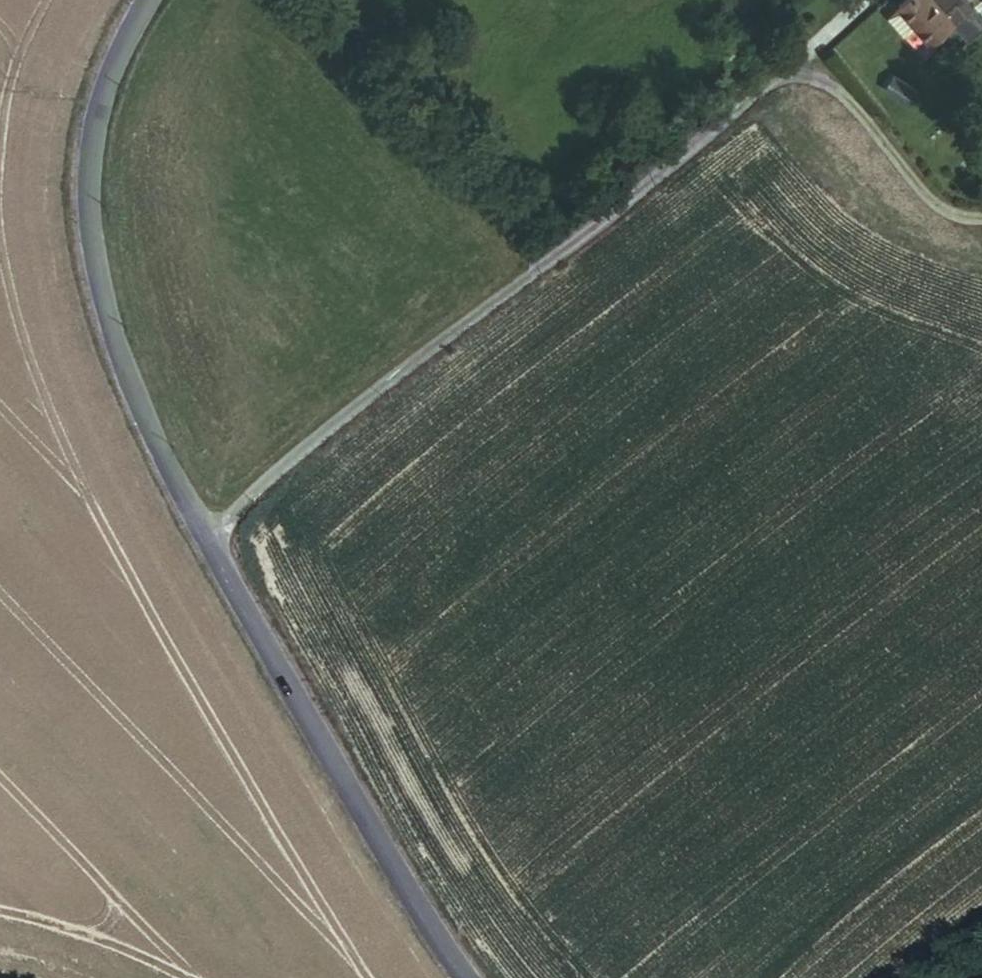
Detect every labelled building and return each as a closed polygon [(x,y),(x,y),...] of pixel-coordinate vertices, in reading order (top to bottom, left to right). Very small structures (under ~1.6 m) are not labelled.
[(918,26),(932,43),(955,25),(950,20),(963,9),(956,0),(907,0),(901,5),(903,7),(887,20),(902,38),(918,26)] [(916,94),(893,77),(884,89),(907,105),(916,94)]
